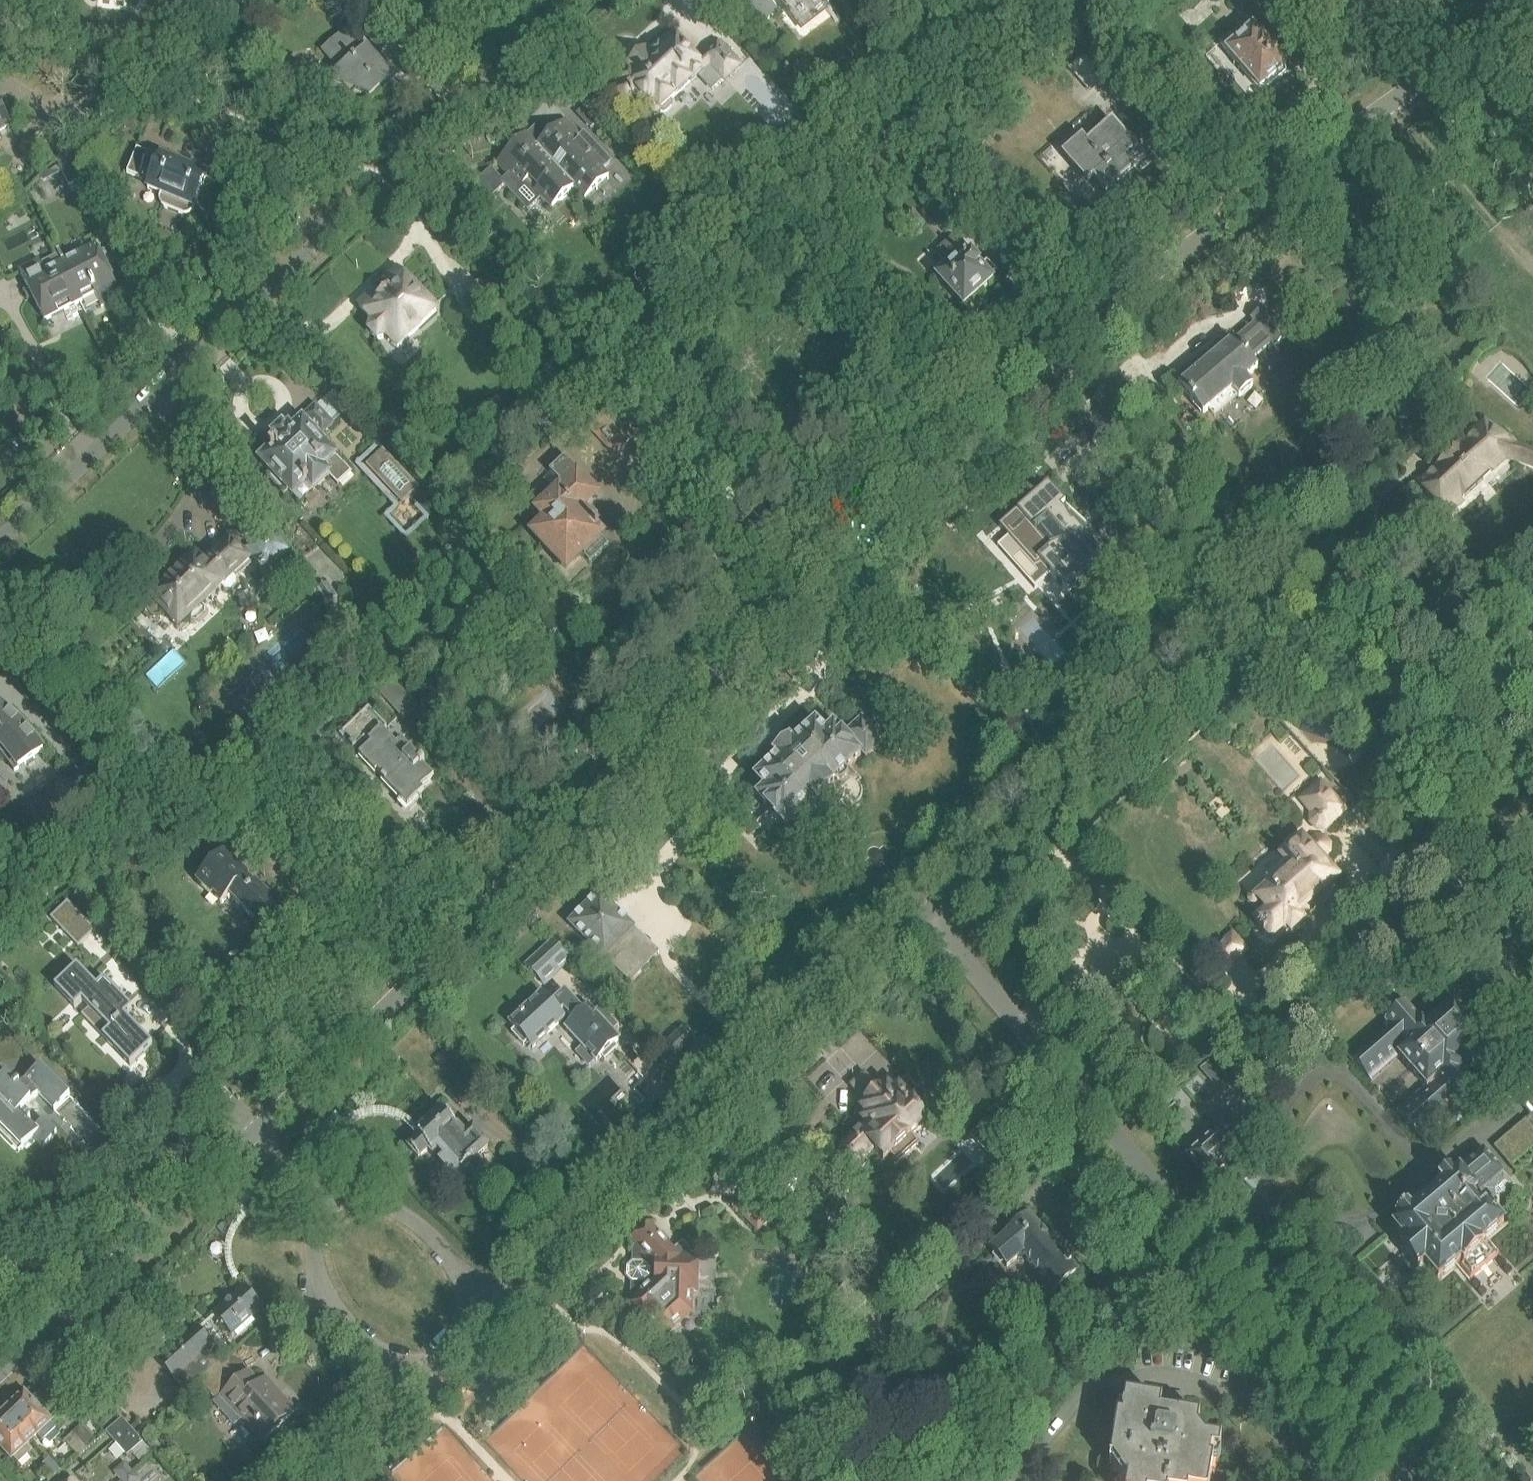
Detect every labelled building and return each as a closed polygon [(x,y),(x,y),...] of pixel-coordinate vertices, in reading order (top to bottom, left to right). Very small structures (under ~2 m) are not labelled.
[(761,25),(778,12),(768,0),(742,0),(761,25)] [(802,33),(832,11),(824,0),(778,0),(802,33)] [(362,33),(379,53),(393,41),(375,20),(362,33)] [(1249,26),(1248,26),(1245,23),(1236,31),(1239,34),(1236,37),(1234,34),(1221,46),(1226,53),(1225,53),(1259,93),(1261,92),(1266,93),(1286,75),(1285,71),(1288,69),(1253,29),(1252,30),(1249,26)] [(371,100),(394,80),(349,29),(321,53),(339,74),(329,83),(371,100)] [(718,43),(697,62),(676,39),(676,40),(670,34),(649,53),(646,49),(628,66),(633,71),(611,91),(637,120),(646,111),(649,114),(650,113),(656,119),(661,114),(665,115),(673,108),(672,104),(700,78),(714,93),(741,68),(718,43)] [(1086,56),(1068,72),(1074,79),(1092,63),(1086,56)] [(11,127),(0,108),(0,133),(11,127)] [(117,108),(108,116),(114,122),(123,113),(117,108)] [(139,108),(133,123),(144,127),(150,112),(139,108)] [(571,193),(573,191),(584,202),(610,179),(584,151),(589,147),(566,121),(537,148),(527,137),(523,141),(571,193)] [(810,131),(803,123),(790,135),(797,143),(810,131)] [(1082,139),(1062,156),(1086,185),(1092,180),(1106,196),(1145,162),(1112,124),(1087,145),(1082,139)] [(551,212),(571,193),(523,141),(497,165),(508,177),(501,183),(501,182),(500,183),(527,213),(540,200),(551,212)] [(73,147),(71,150),(62,143),(49,156),(59,164),(58,165),(69,187),(94,175),(73,147)] [(152,155),(151,157),(137,151),(127,176),(141,181),(141,182),(150,186),(148,191),(161,196),(157,206),(177,214),(190,219),(194,210),(208,177),(162,158),(161,159),(152,155)] [(484,212),(495,202),(478,183),(467,193),(484,212)] [(923,224),(912,213),(900,223),(911,235),(923,224)] [(938,252),(947,261),(946,262),(949,266),(935,279),(964,310),(994,282),(991,279),(996,274),(987,265),(982,269),(953,237),(938,252)] [(102,309),(123,298),(100,253),(99,253),(96,246),(82,253),(77,243),(55,254),(81,305),(84,303),(83,302),(95,295),(102,309)] [(72,309),(81,305),(55,254),(60,265),(55,267),(55,269),(46,274),(39,261),(19,271),(45,323),(59,316),(59,315),(72,308),(72,309)] [(398,351),(438,313),(405,278),(404,279),(398,272),(384,284),(390,290),(378,302),(372,295),(359,307),(366,315),(365,316),(374,325),(371,327),(369,333),(378,342),(383,341),(386,338),(398,351)] [(1214,420),(1239,400),(1252,388),(1246,380),(1258,370),(1251,362),(1272,345),(1276,349),(1287,339),(1263,310),(1251,320),(1254,324),(1219,353),(1216,350),(1207,358),(1210,361),(1178,387),(1202,417),(1208,412),(1214,420)] [(591,350),(600,342),(592,333),(583,342),(591,350)] [(319,439),(352,409),(335,390),(317,407),(316,407),(301,420),(303,422),(293,431),(289,427),(287,430),(283,426),(273,436),(277,440),(269,446),(273,450),(260,462),(272,475),(268,480),(282,495),(285,492),(293,501),(296,499),(300,504),(313,492),(313,493),(330,477),(338,486),(351,474),(336,459),(337,458),(319,439)] [(590,431),(616,459),(639,437),(612,410),(590,431)] [(1516,444),(1514,441),(1486,421),(1437,468),(1433,467),(1420,480),(1418,480),(1415,482),(1450,518),(1463,506),(1461,504),(1492,474),(1494,475),(1505,466),(1509,465),(1517,465),(1532,471),(1532,450),(1516,444)] [(368,468),(403,506),(418,492),(382,456),(368,468)] [(596,496),(583,482),(574,473),(577,470),(566,458),(548,475),(559,486),(536,508),(548,522),(535,535),(567,569),(582,554),(591,564),(607,548),(599,538),(602,536),(592,525),(594,523),(581,510),(596,496)] [(1018,511),(999,527),(1035,569),(1042,564),(1068,594),(1084,580),(1088,580),(1114,556),(1094,533),(1083,534),(1072,522),(1065,505),(1048,487),(1021,510),(1018,511)] [(259,571),(260,571),(262,573),(266,574),(269,571),(270,568),(289,554),(270,527),(246,551),(260,566),(259,571)] [(147,606),(147,609),(147,614),(153,620),(161,620),(166,616),(178,629),(188,621),(191,625),(198,625),(206,617),(206,611),(202,607),(221,589),(225,593),(231,593),(237,587),(237,582),(233,577),(249,563),(230,542),(204,566),(195,557),(150,599),(152,602),(147,606)] [(319,589),(329,604),(337,598),(327,584),(319,589)] [(404,721),(418,708),(392,678),(377,691),(404,721)] [(2,757),(7,762),(11,767),(15,773),(44,753),(36,743),(32,737),(27,731),(21,725),(16,720),(10,715),(5,710),(0,707),(0,754),(2,757)] [(396,719),(386,729),(369,710),(339,737),(353,751),(365,740),(371,747),(359,758),(375,775),(377,774),(383,780),(382,782),(408,810),(425,795),(422,792),(434,780),(415,759),(425,749),(396,719)] [(834,788),(853,772),(866,761),(884,745),(863,722),(843,740),(824,719),(794,747),(784,738),(769,752),(778,762),(748,790),(757,801),(785,831),(813,806),(824,808),(827,808),(830,807),(833,805),(835,801),(836,797),(836,793),(835,791),(834,788)] [(227,773),(238,764),(229,753),(219,762),(227,773)] [(70,783),(80,798),(90,792),(80,777),(70,783)] [(1324,829),(1343,812),(1320,786),(1312,793),(1325,807),(1316,814),(1320,819),(1314,825),(1316,828),(1324,829)] [(1328,846),(1323,840),(1316,840),(1307,847),(1302,841),(1282,859),(1288,865),(1284,868),(1283,867),(1270,879),(1271,880),(1266,884),(1270,889),(1258,900),(1267,910),(1257,919),(1258,920),(1256,923),(1261,928),(1258,931),(1263,936),(1266,934),(1271,940),(1286,926),(1291,932),(1302,922),(1301,922),(1307,917),(1301,911),(1336,880),(1319,861),(1328,854),(1328,846)] [(249,877),(225,854),(215,845),(200,861),(209,870),(198,882),(221,905),(230,897),(257,923),(248,932),(258,942),(286,912),(256,884),(254,886),(247,879),(249,877)] [(658,955),(633,931),(634,930),(598,896),(570,925),(605,960),(606,959),(631,983),(658,955)] [(68,903),(50,920),(58,928),(59,928),(70,939),(69,939),(78,948),(88,939),(88,938),(93,933),(94,934),(95,932),(68,903)] [(552,941),(525,966),(544,987),(571,962),(552,941)] [(77,968),(55,989),(70,1005),(74,1010),(82,1003),(88,1010),(92,1014),(91,1015),(96,1020),(98,1018),(110,1031),(102,1039),(130,1068),(152,1047),(137,1031),(124,1018),(131,1011),(116,995),(104,982),(97,988),(95,986),(95,987),(77,968)] [(528,1007),(507,1026),(514,1033),(511,1035),(523,1048),(526,1045),(533,1053),(549,1037),(548,1036),(554,1030),(555,1032),(566,1022),(559,1015),(563,1012),(573,1023),(563,1031),(586,1056),(587,1055),(592,1061),(591,1061),(595,1066),(602,1059),(605,1062),(617,1051),(614,1048),(621,1042),(612,1033),(618,1028),(600,1009),(594,1015),(588,1009),(583,1013),(565,993),(551,1006),(541,995),(535,1000),(534,999),(527,1006),(528,1007)] [(1412,1072),(1471,1022),(1454,1004),(1426,1028),(1406,1005),(1386,1022),(1392,1030),(1354,1063),(1371,1083),(1400,1058),(1412,1072)] [(1487,1041),(1475,1027),(1471,1022),(1412,1072),(1425,1086),(1396,1112),(1415,1133),(1453,1099),(1459,1107),(1479,1089),(1458,1066),(1487,1041)] [(1202,1070),(1211,1081),(1222,1071),(1213,1061),(1202,1070)] [(22,1151),(34,1140),(43,1150),(57,1136),(44,1122),(35,1130),(20,1114),(39,1096),(54,1113),(70,1098),(41,1067),(18,1088),(7,1077),(0,1083),(0,1135),(19,1154),(22,1151)] [(881,1093),(878,1091),(879,1090),(864,1074),(850,1087),(864,1104),(865,1103),(867,1105),(860,1111),(867,1118),(862,1123),(865,1126),(839,1151),(855,1169),(874,1152),(884,1163),(891,1157),(897,1164),(918,1145),(912,1138),(937,1114),(935,1112),(935,1098),(922,1098),(907,1081),(893,1093),(887,1087),(881,1093)] [(440,1110),(414,1134),(418,1139),(408,1148),(419,1160),(429,1151),(433,1156),(438,1152),(444,1159),(440,1163),(454,1179),(472,1163),(472,1164),(489,1149),(473,1130),(465,1137),(440,1110)] [(992,1115),(979,1127),(991,1140),(1004,1128),(992,1115)] [(1532,1148),(1532,1130),(1525,1121),(1494,1148),(1510,1167),(1532,1148)] [(1214,1134),(1187,1157),(1211,1183),(1225,1171),(1219,1164),(1225,1158),(1231,1153),(1238,1147),(1221,1128),(1214,1134)] [(1400,1224),(1393,1229),(1407,1245),(1400,1251),(1403,1254),(1414,1267),(1418,1271),(1425,1266),(1438,1282),(1457,1266),(1461,1263),(1463,1266),(1464,1265),(1471,1274),(1491,1257),(1484,1248),(1481,1245),(1486,1241),(1504,1226),(1490,1210),(1515,1190),(1502,1174),(1503,1174),(1484,1152),(1453,1177),(1449,1173),(1438,1183),(1442,1188),(1411,1214),(1407,1209),(1396,1219),(1400,1224)] [(759,1232),(779,1213),(756,1189),(736,1209),(759,1232)] [(1077,1274),(1029,1217),(1005,1237),(1007,1239),(993,1251),(1007,1268),(1022,1255),(1054,1293),(1077,1274)] [(626,1269),(625,1277),(631,1283),(630,1297),(634,1301),(630,1305),(646,1321),(647,1321),(661,1336),(687,1313),(688,1292),(696,1292),(698,1258),(690,1258),(690,1253),(684,1246),(675,1254),(651,1227),(634,1243),(636,1246),(632,1249),(632,1263),(626,1269)] [(232,1338),(263,1309),(244,1288),(212,1316),(232,1338)] [(224,1360),(212,1347),(214,1346),(197,1328),(178,1345),(206,1376),(221,1362),(224,1360)] [(186,1394),(200,1382),(206,1376),(178,1345),(158,1363),(186,1394)] [(249,1372),(239,1381),(221,1362),(206,1376),(200,1382),(217,1401),(215,1404),(234,1425),(242,1418),(263,1441),(295,1412),(266,1380),(261,1385),(249,1372)] [(6,1413),(31,1440),(36,1435),(43,1442),(56,1429),(24,1395),(6,1413)] [(1213,1464),(1211,1463),(1212,1455),(1220,1456),(1222,1444),(1206,1442),(1198,1432),(1200,1421),(1181,1418),(1182,1410),(1161,1407),(1161,1405),(1125,1400),(1122,1421),(1117,1420),(1110,1464),(1113,1465),(1125,1480),(1211,1480),(1213,1464)] [(101,1429),(113,1419),(100,1404),(88,1414),(101,1429)] [(31,1440),(6,1413),(0,1418),(0,1445),(19,1465),(33,1452),(26,1444),(31,1440)] [(138,1438),(137,1437),(122,1419),(106,1433),(109,1437),(118,1429),(132,1444),(138,1438)] [(87,1449),(96,1442),(81,1426),(65,1441),(79,1456),(87,1449)] [(138,1438),(132,1444),(118,1429),(109,1437),(127,1457),(131,1453),(142,1464),(153,1455),(143,1443),(138,1438)] [(60,1472),(49,1459),(43,1465),(54,1477),(60,1472)] [(132,1472),(124,1463),(113,1473),(120,1480),(122,1480),(132,1472)] [(139,1480),(132,1472),(122,1480),(138,1480),(139,1480)]
